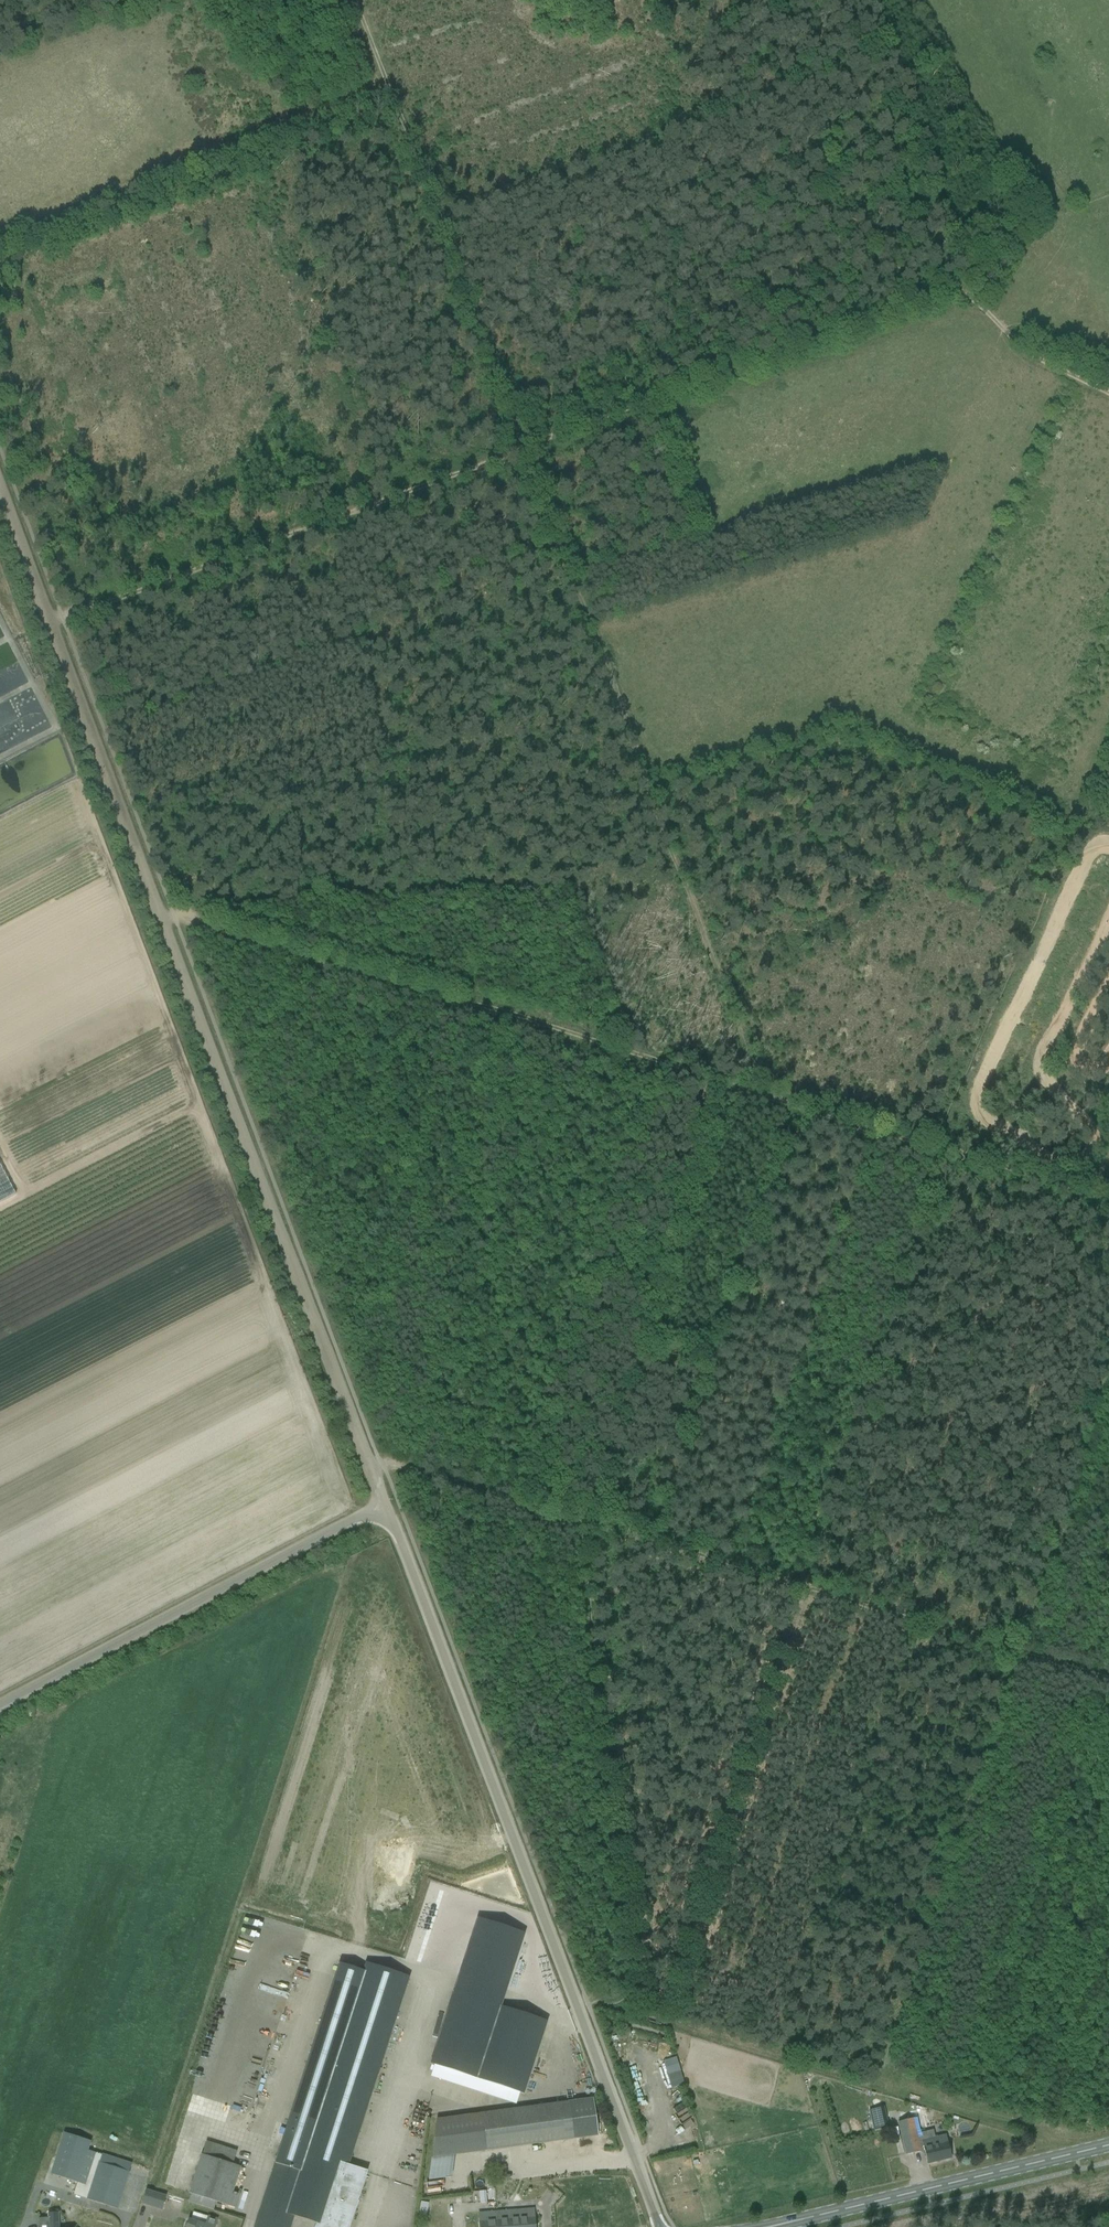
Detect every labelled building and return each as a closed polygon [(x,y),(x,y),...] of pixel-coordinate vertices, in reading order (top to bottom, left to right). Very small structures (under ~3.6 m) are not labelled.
[(15,1196),(0,1166),(0,1204),(15,1196)] [(524,2094),(547,2021),(501,2006),(522,1935),(477,1919),(454,1991),(431,2064),(524,2094)] [(318,2224),(317,2226),(347,2226),(365,2172),(349,2167),(410,1978),(366,1963),(363,1971),(339,1964),(254,2226),(291,2226),(294,2216),(318,2224)] [(677,2056),(663,2060),(671,2088),(685,2084),(677,2056)] [(585,2099),(430,2119),(435,2156),(590,2136),(585,2099)] [(869,2110),(872,2122),(887,2118),(884,2107),(869,2110)] [(898,2122),(906,2155),(921,2151),(924,2150),(928,2164),(951,2158),(947,2143),(937,2145),(933,2131),(921,2134),(917,2118),(898,2122)] [(117,2209),(121,2198),(132,2164),(89,2151),(92,2141),(65,2133),(52,2174),(77,2182),(73,2195),(117,2209)] [(216,2202),(235,2208),(239,2194),(234,2192),(241,2167),(234,2165),(238,2151),(207,2141),(190,2194),(191,2194),(188,2202),(213,2210),(216,2202)] [(142,2203),(160,2208),(164,2196),(145,2190),(142,2203)] [(479,2203),(484,2203),(487,2203),(486,2191),(478,2191),(479,2203)] [(535,2216),(535,2209),(507,2211),(508,2226),(536,2226),(535,2216)] [(484,2221),(479,2221),(480,2226),(508,2226),(507,2211),(492,2212),(492,2213),(484,2214),(484,2221)] [(198,2222),(189,2219),(187,2226),(215,2226),(218,2219),(208,2216),(206,2224),(198,2222)]
